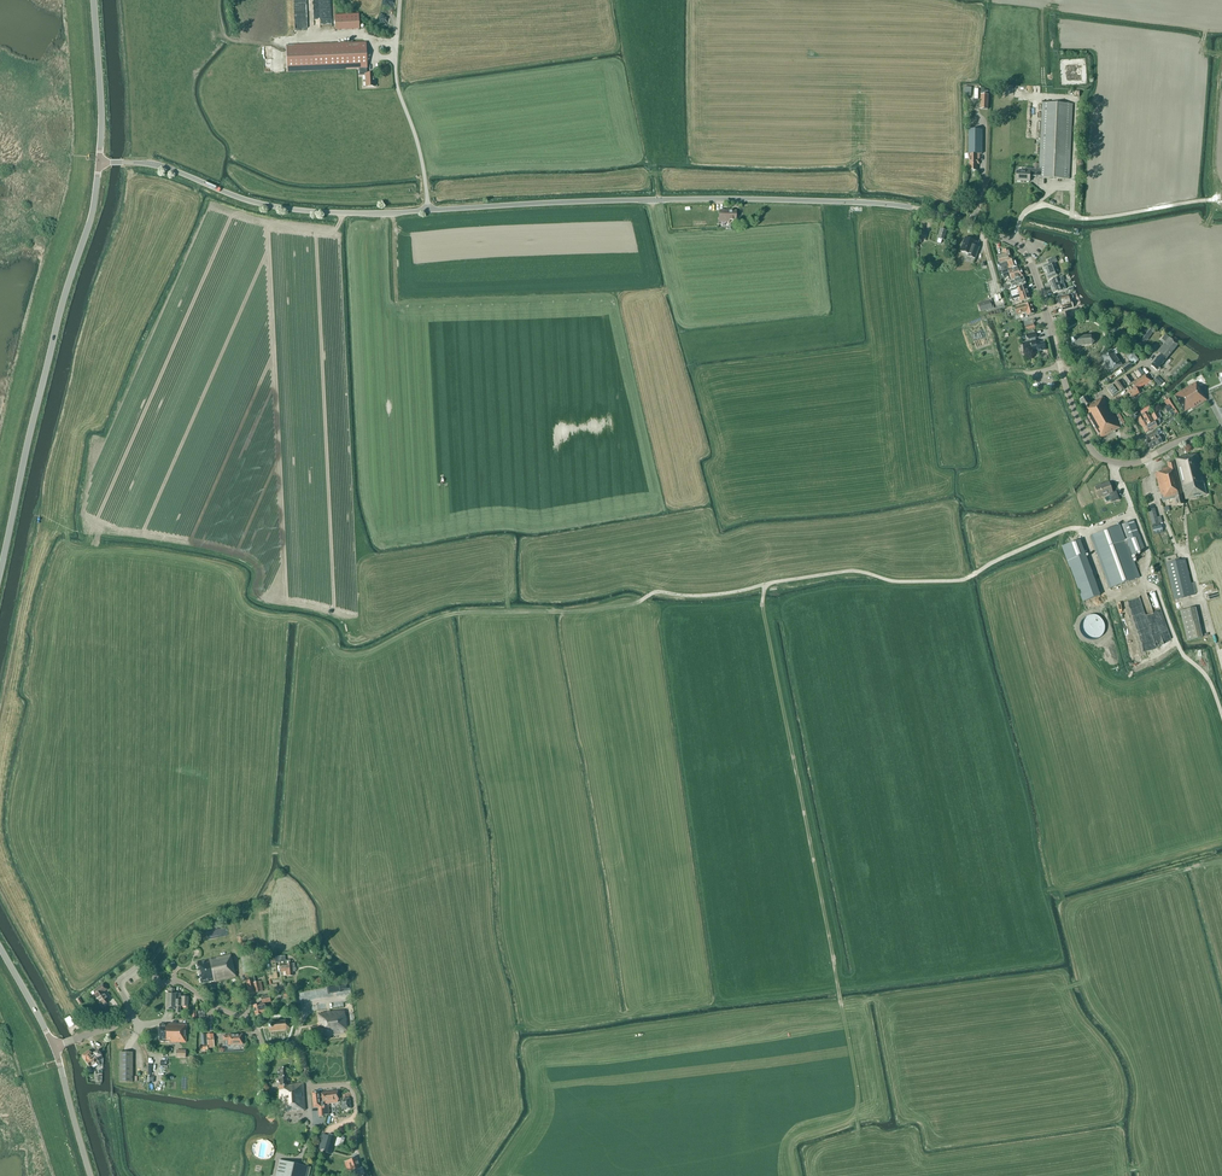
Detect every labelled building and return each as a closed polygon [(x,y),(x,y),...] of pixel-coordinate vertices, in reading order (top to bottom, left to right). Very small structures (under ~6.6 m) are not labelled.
[(315,17),(321,17),(321,25),(333,25),(332,0),(314,0),(315,17)] [(359,14),(335,16),(335,31),(360,29),(359,14)] [(375,74),(367,74),(367,68),(366,42),(288,46),(288,72),(359,69),(359,76),(365,76),(366,87),(375,87),(375,79),(375,74)] [(1042,103),(1039,169),(1025,168),(1025,171),(1017,171),(1016,181),(1030,181),(1030,176),(1039,176),(1039,178),(1069,179),(1073,104),(1042,103)] [(969,130),(969,154),(970,154),(969,171),(977,171),(977,164),(980,164),(980,159),(977,159),(977,154),(982,154),(982,130),(969,130)] [(719,222),(730,222),(730,220),(736,220),(736,211),(719,211),(719,222)] [(937,242),(941,243),(942,240),(945,240),(948,231),(940,229),(938,238),(939,239),(937,242)] [(918,242),(921,243),(922,239),(926,240),(927,233),(919,231),(918,242)] [(975,259),(979,247),(975,246),(976,242),(965,238),(960,251),(969,254),(968,256),(975,259)] [(999,262),(1001,262),(1012,259),(1009,248),(1003,249),(1004,254),(997,255),(999,262)] [(1048,260),(1049,265),(1043,267),(1048,279),(1058,275),(1053,263),(1057,262),(1056,257),(1048,260)] [(1006,263),(1008,268),(1007,268),(1006,267),(1000,269),(1001,272),(1008,270),(1008,269),(1017,266),(1015,260),(1006,263)] [(1020,267),(1009,271),(1011,280),(1023,276),(1020,267)] [(1056,279),(1049,282),(1054,294),(1060,291),(1066,289),(1063,281),(1064,281),(1062,277),(1056,279)] [(1005,288),(1003,288),(1004,291),(1009,289),(1009,290),(1016,288),(1015,287),(1025,284),(1023,278),(1011,282),(1012,284),(1005,287),(1005,288)] [(1017,288),(1018,291),(1011,293),(1012,297),(1028,292),(1026,285),(1017,288)] [(1020,298),(1021,301),(1030,299),(1028,292),(1012,297),(1013,300),(1020,298)] [(1071,300),(1073,300),(1073,298),(1072,295),(1071,294),(1070,294),(1062,296),(1061,294),(1057,295),(1057,297),(1059,304),(1061,304),(1062,310),(1073,307),(1071,300)] [(991,300),(978,304),(980,311),(993,307),(991,300)] [(1014,308),(1017,315),(1027,312),(1028,315),(1035,313),(1031,303),(1014,308)] [(1067,320),(1079,316),(1077,308),(1065,311),(1067,320)] [(1006,309),(999,311),(1002,319),(1008,318),(1006,309)] [(1023,323),(1026,332),(1035,329),(1032,320),(1023,323)] [(1147,328),(1139,339),(1144,342),(1145,340),(1147,341),(1153,333),(1152,331),(1147,328)] [(1173,340),(1166,335),(1162,339),(1165,342),(1157,352),(1160,355),(1151,366),(1157,370),(1180,342),(1175,338),(1173,340)] [(1091,336),(1072,337),(1072,340),(1072,342),(1072,344),(1073,347),(1092,345),(1095,342),(1094,338),(1091,336)] [(1024,351),(1029,350),(1032,349),(1033,353),(1046,350),(1044,342),(1037,344),(1036,340),(1022,343),(1024,351)] [(1119,362),(1111,350),(1101,357),(1112,373),(1123,365),(1121,361),(1119,362)] [(1139,360),(1132,351),(1126,356),(1133,365),(1139,360)] [(1186,361),(1174,371),(1178,375),(1189,364),(1186,361)] [(1121,367),(1124,372),(1132,367),(1128,362),(1121,367)] [(1139,378),(1145,374),(1141,368),(1135,372),(1139,378)] [(1133,382),(1128,375),(1124,378),(1128,385),(1133,382)] [(1132,384),(1135,387),(1128,392),(1132,398),(1139,393),(1137,390),(1145,385),(1146,386),(1151,383),(1151,381),(1146,375),(1141,378),(1132,384)] [(1158,376),(1153,381),(1159,387),(1164,382),(1165,381),(1163,379),(1162,380),(1158,376)] [(1124,384),(1124,383),(1121,379),(1113,385),(1119,393),(1125,389),(1124,389),(1126,387),(1124,384)] [(1190,382),(1190,383),(1189,381),(1183,385),(1185,389),(1174,395),(1184,412),(1191,408),(1192,409),(1207,400),(1199,387),(1198,388),(1195,383),(1192,385),(1190,382)] [(1119,393),(1113,385),(1107,389),(1113,397),(1119,393)] [(1146,404),(1155,399),(1156,401),(1161,399),(1158,394),(1145,402),(1146,404)] [(1084,413),(1099,440),(1121,427),(1122,426),(1123,429),(1128,426),(1122,416),(1117,419),(1118,419),(1117,420),(1103,396),(1100,398),(1094,402),(1090,404),(1086,396),(1080,400),(1084,407),(1082,408),(1084,413)] [(1153,422),(1154,421),(1155,421),(1160,419),(1160,418),(1157,413),(1151,415),(1152,416),(1150,417),(1148,413),(1138,419),(1143,428),(1153,422)] [(1168,425),(1174,421),(1178,426),(1181,423),(1174,416),(1166,422),(1168,425)] [(1155,421),(1153,422),(1143,428),(1146,433),(1151,430),(1150,430),(1157,426),(1157,425),(1160,424),(1161,421),(1160,419),(1155,421)] [(1160,436),(1157,429),(1153,431),(1153,432),(1145,436),(1148,441),(1152,448),(1164,442),(1160,436)] [(1205,482),(1198,454),(1192,456),(1192,455),(1175,458),(1185,500),(1207,495),(1204,483),(1205,482)] [(1183,497),(1174,461),(1167,463),(1168,467),(1162,469),(1162,471),(1155,473),(1156,478),(1157,478),(1162,501),(1175,498),(1177,506),(1184,504),(1182,498),(1183,497)] [(1112,492),(1109,483),(1095,487),(1099,497),(1109,494),(1112,502),(1120,500),(1116,491),(1112,492)] [(1157,516),(1155,508),(1148,510),(1152,525),(1162,522),(1160,515),(1157,516)] [(1111,588),(1139,577),(1131,555),(1145,550),(1133,520),(1091,536),(1111,588)] [(1160,523),(1151,526),(1153,535),(1160,533),(1162,532),(1160,523)] [(1078,586),(1083,601),(1101,595),(1095,580),(1080,540),(1063,546),(1078,586)] [(1166,564),(1174,599),(1193,595),(1185,560),(1166,564)] [(1196,607),(1180,611),(1187,641),(1203,637),(1196,607)] [(1153,628),(1163,626),(1162,623),(1158,624),(1156,613),(1154,614),(1153,608),(1146,609),(1149,624),(1152,623),(1153,628)] [(1162,633),(1164,641),(1172,639),(1169,629),(1166,630),(1167,632),(1162,633)] [(1126,638),(1132,653),(1139,650),(1133,635),(1126,638)] [(251,961),(260,959),(260,956),(261,954),(267,954),(266,950),(259,951),(249,953),(249,955),(250,955),(251,961)] [(197,963),(201,984),(214,981),(214,982),(236,977),(231,955),(205,960),(205,961),(204,962),(204,961),(204,962),(203,962),(202,961),(197,962),(197,963)] [(250,955),(249,955),(240,957),(244,973),(253,971),(251,961),(250,955)] [(285,955),(275,956),(276,963),(280,962),(280,969),(286,969),(287,976),(293,976),(293,971),(295,971),(294,963),(291,964),(290,960),(285,961),(285,955)] [(263,991),(261,981),(255,982),(253,971),(244,973),(249,994),(255,993),(263,991)] [(107,989),(103,984),(94,990),(96,993),(94,994),(102,1004),(108,1000),(103,993),(107,989)] [(175,993),(175,989),(169,988),(169,993),(167,993),(166,1009),(176,1009),(176,1013),(180,1013),(180,1000),(176,1000),(176,994),(176,993),(175,993)] [(176,994),(176,1000),(180,1000),(181,1000),(181,1006),(188,1007),(188,997),(181,997),(180,997),(181,994),(176,994)] [(253,1005),(255,1015),(267,1013),(265,1003),(271,1002),(270,995),(260,997),(262,1003),(253,1005)] [(345,1016),(344,1010),(322,1013),(322,1014),(318,1014),(320,1026),(318,1026),(310,1027),(311,1034),(324,1032),(324,1035),(347,1032),(345,1016)] [(285,1021),(268,1023),(268,1025),(268,1027),(269,1029),(269,1032),(286,1030),(289,1028),(290,1025),(288,1022),(285,1021)] [(159,1041),(186,1043),(187,1025),(160,1024),(159,1041)] [(229,1045),(243,1044),(242,1034),(228,1035),(228,1036),(223,1036),(223,1041),(224,1041),(224,1045),(229,1045)] [(99,1061),(99,1065),(103,1064),(103,1058),(101,1056),(99,1051),(94,1053),(95,1054),(93,1055),(90,1050),(82,1055),(86,1061),(90,1067),(99,1061)] [(185,1058),(186,1050),(177,1050),(177,1058),(185,1058)] [(133,1053),(120,1053),(120,1082),(133,1082),(133,1053)] [(280,1112),(305,1111),(303,1083),(289,1084),(289,1079),(287,1079),(286,1068),(279,1068),(280,1085),(279,1085),(280,1112)] [(338,1091),(321,1093),(319,1094),(319,1092),(312,1093),(313,1108),(318,1107),(319,1116),(324,1116),(324,1106),(324,1101),(328,1101),(328,1103),(338,1102),(338,1100),(339,1100),(338,1091)] [(350,1100),(349,1098),(344,1098),(344,1101),(342,1101),(342,1105),(341,1105),(342,1109),(351,1108),(350,1100)] [(331,1154),(336,1137),(329,1135),(328,1136),(323,1134),(319,1148),(324,1149),(324,1152),(331,1154)] [(364,1175),(362,1167),(360,1168),(359,1165),(358,1162),(358,1163),(356,1158),(346,1162),(349,1172),(351,1171),(353,1175),(361,1175),(364,1175)] [(311,1167),(309,1167),(279,1160),(276,1175),(309,1175),(311,1167)]
